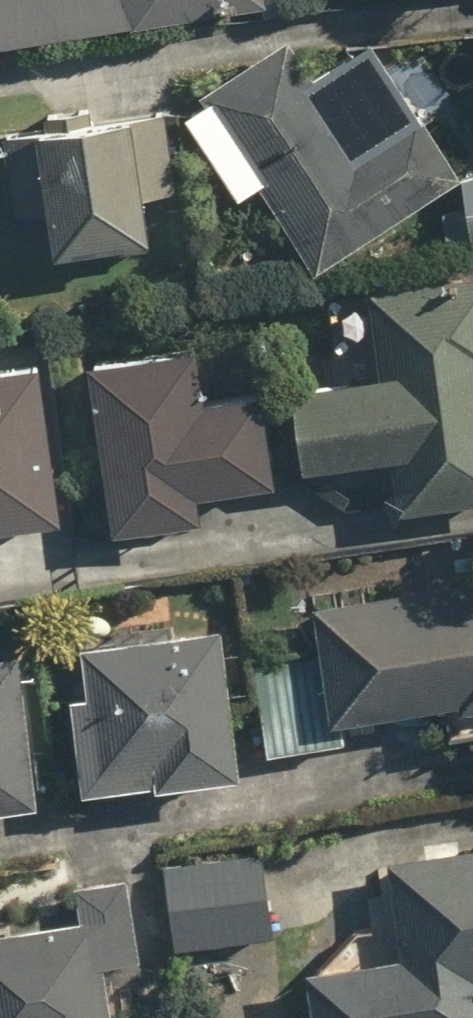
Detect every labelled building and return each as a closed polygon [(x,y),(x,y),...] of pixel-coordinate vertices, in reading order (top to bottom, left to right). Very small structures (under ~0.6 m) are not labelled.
[(3,37),(278,5),(277,0),(0,0),(0,16),(3,37)] [(194,105),(251,190),(275,175),(334,262),(472,169),(472,156),(389,32),(332,71),(304,31),(194,105)] [(62,251),(169,234),(163,194),(191,189),(178,102),(15,127),(28,214),(56,210),(62,251)] [(394,359),(305,370),(316,460),(409,448),(415,495),(472,488),(472,269),(378,281),(394,359)] [(119,526),(224,509),(219,478),(300,466),(284,364),(219,374),(213,336),(92,355),(119,526)] [(0,361),(0,528),(81,518),(62,354),(0,361)] [(341,712),(450,695),(456,733),(472,731),(472,577),(324,599),(341,712)] [(84,692),(96,787),(253,767),(235,622),(91,640),(97,691),(84,692)] [(53,797),(28,646),(0,651),(0,806),(53,797)] [(312,661),(260,670),(274,749),(326,740),(312,661)] [(394,853),(403,919),(378,922),(391,1017),(472,1017),(472,842),(394,853)] [(173,858),(183,948),(197,946),(200,974),(291,963),(278,846),(173,858)] [(114,956),(147,952),(138,876),(81,883),(86,918),(0,929),(0,1017),(122,1017),(114,956)]
